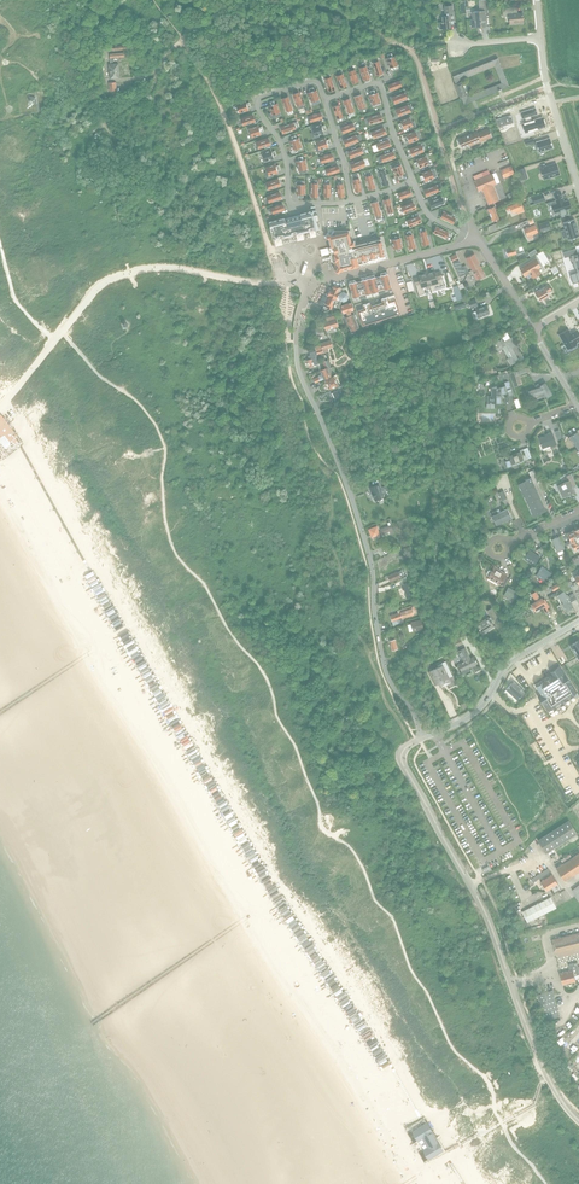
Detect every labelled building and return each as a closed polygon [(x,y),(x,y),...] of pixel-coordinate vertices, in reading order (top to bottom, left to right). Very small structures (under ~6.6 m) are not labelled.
[(485,3),(485,0),(478,0),(479,10),(472,11),(473,18),(471,19),(471,27),(478,27),(477,24),(481,24),(481,26),(486,26),(485,14),(487,14),(485,3)] [(442,22),(439,22),(440,28),(450,27),(450,20),(453,19),(452,5),(444,5),(445,16),(442,16),(442,22)] [(509,23),(523,22),(522,13),(516,13),(516,10),(514,11),(514,7),(502,8),(503,16),(509,15),(509,23)] [(386,60),(387,63),(388,63),(389,67),(392,66),(393,68),(396,66),(393,57),(391,58),(390,54),(387,56),(388,59),(386,60)] [(455,84),(454,84),(460,97),(461,97),(464,104),(509,86),(497,58),(452,76),(455,84)] [(382,73),(378,60),(374,61),(374,62),(373,62),(374,66),(373,67),(376,75),(382,73)] [(110,78),(119,77),(118,63),(109,64),(110,78)] [(366,66),(360,68),(364,79),(370,77),(366,66)] [(353,83),(358,81),(354,70),(349,71),(350,75),(349,76),(351,80),(352,80),(353,83)] [(346,85),(342,73),(336,76),(340,87),(346,85)] [(334,89),(330,76),(326,77),(327,78),(325,78),(326,82),(325,82),(328,91),(334,89)] [(397,88),(397,87),(401,86),(399,80),(388,85),(390,90),(393,89),(393,90),(397,88)] [(117,89),(116,81),(109,81),(109,90),(117,89)] [(319,100),(316,90),(314,91),(313,87),(309,89),(310,92),(308,93),(309,96),(310,98),(310,99),(311,101),(314,100),(315,101),(319,100)] [(371,100),(371,101),(372,103),(376,102),(376,104),(380,102),(377,93),(375,93),(374,90),(370,91),(371,95),(369,95),(370,99),(370,98),(371,100)] [(303,104),(298,92),(293,94),(294,97),(294,98),(295,102),(296,102),(297,106),(303,104)] [(403,99),(407,98),(406,96),(407,96),(405,92),(392,97),(395,104),(403,100),(403,99)] [(365,106),(361,94),(355,96),(359,108),(365,106)] [(35,96),(26,97),(27,107),(36,106),(35,96)] [(292,110),(288,97),(281,99),(284,107),(285,107),(287,111),(288,110),(289,111),(292,110)] [(354,111),(349,98),(343,101),(346,109),(347,109),(348,112),(350,112),(350,113),(354,111)] [(270,102),(271,105),(269,106),(270,109),(271,111),(270,111),(271,112),(272,114),(275,113),(276,114),(280,113),(277,103),(275,104),(274,100),(270,102)] [(244,110),(245,111),(248,110),(247,108),(251,106),(249,102),(246,103),(245,101),(235,105),(237,109),(238,109),(239,112),(242,111),(242,112),(243,111),(244,110)] [(334,110),(333,110),(335,114),(337,118),(338,118),(338,119),(342,117),(341,117),(342,116),(338,105),(333,107),(334,110)] [(396,109),(399,115),(410,111),(408,105),(396,109)] [(535,108),(520,112),(522,118),(525,117),(526,122),(522,123),(525,132),(545,126),(545,124),(545,123),(544,120),(543,119),(542,117),(531,120),(530,116),(537,114),(535,108)] [(312,115),(308,116),(310,122),(322,118),(320,112),(317,114),(317,113),(312,114),(312,115)] [(241,118),(243,124),(255,120),(253,114),(241,118)] [(373,122),(374,123),(382,120),(380,114),(367,118),(368,121),(369,121),(370,123),(373,122)] [(511,115),(496,119),(499,127),(513,122),(511,115)] [(409,127),(410,127),(410,126),(412,125),(411,122),(412,121),(411,117),(401,121),(402,122),(398,124),(400,128),(403,127),(404,129),(407,128),(407,127),(409,126),(409,127)] [(291,130),(291,129),(295,128),(294,126),(295,126),(294,122),(281,127),(283,133),(291,130)] [(341,127),(343,133),(347,131),(347,132),(351,130),(355,128),(353,123),(341,127)] [(314,132),(315,135),(317,134),(317,135),(318,134),(320,133),(320,134),(323,133),(322,131),(326,129),(325,125),(321,126),(320,124),(311,128),(312,132),(314,132)] [(260,132),(263,131),(262,126),(258,127),(258,126),(248,129),(249,133),(251,133),(252,136),(254,135),(254,136),(255,136),(255,135),(257,135),(260,134),(260,132)] [(372,136),(373,136),(374,137),(377,136),(378,137),(386,134),(384,127),(371,132),(372,136)] [(459,143),(460,144),(459,144),(460,146),(461,147),(461,148),(469,144),(469,143),(474,141),(475,144),(492,136),(488,128),(477,132),(477,131),(458,139),(458,140),(458,141),(459,142),(459,143)] [(405,142),(409,140),(410,142),(413,141),(414,140),(416,140),(415,140),(418,139),(416,135),(418,135),(416,131),(406,134),(407,136),(404,137),(405,142)] [(297,139),(296,135),(291,137),(292,140),(290,141),(291,144),(292,144),(292,146),(292,147),(293,147),(293,149),(297,148),(297,149),(302,148),(298,138),(297,139)] [(346,146),(354,143),(354,142),(358,141),(356,135),(344,140),(346,146)] [(550,137),(535,142),(538,152),(553,148),(550,137)] [(257,142),(258,148),(270,144),(268,138),(257,142)] [(327,144),(331,143),(329,139),(326,140),(325,138),(315,142),(317,146),(318,146),(319,149),(321,148),(322,149),(323,148),(324,147),(325,148),(328,147),(327,144)] [(391,146),(388,139),(375,144),(377,148),(378,147),(378,149),(382,148),(382,149),(391,146)] [(410,149),(412,155),(423,150),(421,144),(410,149)] [(359,155),(359,154),(363,152),(362,151),(363,150),(361,147),(349,152),(351,158),(359,155)] [(270,159),(273,158),(273,156),(276,155),(275,150),(271,152),(271,150),(261,153),(262,158),(264,157),(265,160),(267,160),(268,160),(268,159),(270,159)] [(395,150),(380,156),(381,159),(382,159),(383,160),(386,159),(386,160),(397,156),(395,150)] [(333,158),(331,153),(328,154),(323,155),(324,156),(319,157),(321,163),(333,158)] [(298,157),(299,161),(296,161),(297,164),(298,164),(298,166),(297,166),(298,167),(299,170),(302,169),(302,170),(307,170),(305,159),(303,160),(302,156),(298,157)] [(419,165),(420,167),(423,166),(425,165),(425,166),(426,165),(428,164),(427,161),(428,160),(426,156),(417,159),(417,161),(414,162),(416,167),(419,165)] [(365,163),(364,159),(351,164),(353,171),(362,167),(361,166),(362,166),(365,165),(364,163),(365,163)] [(399,179),(403,177),(402,174),(403,173),(400,163),(395,165),(396,166),(393,168),(394,170),(393,170),(393,171),(394,171),(395,173),(394,173),(395,176),(397,175),(399,179)] [(556,163),(540,168),(542,172),(541,173),(542,174),(544,179),(560,174),(556,163)] [(275,164),(265,167),(266,172),(268,171),(269,175),(271,174),(272,174),(274,173),(277,172),(277,170),(280,169),(279,165),(275,166),(275,164)] [(325,169),(327,175),(332,173),(332,174),(336,172),(339,171),(338,165),(325,169)] [(503,178),(514,173),(511,166),(500,170),(503,178)] [(423,174),(420,176),(421,180),(425,179),(426,181),(429,180),(428,179),(430,179),(432,179),(431,178),(434,177),(432,174),(434,173),(432,169),(422,173),(423,174)] [(388,183),(384,170),(380,171),(380,172),(379,172),(380,176),(379,176),(382,185),(388,183)] [(506,197),(500,182),(496,172),(474,181),(478,191),(482,189),(488,204),(489,204),(490,207),(487,208),(492,221),(498,218),(494,206),(495,206),(494,202),(506,197)] [(367,180),(366,180),(368,189),(375,187),(371,174),(367,175),(368,176),(366,176),(367,180)] [(278,178),(267,182),(269,188),(280,185),(278,178)] [(305,183),(300,183),(300,184),(297,184),(297,187),(296,187),(296,188),(297,188),(297,190),(296,190),(296,193),(298,193),(298,197),(303,197),(303,193),(305,193),(305,183)] [(435,193),(435,192),(438,190),(438,189),(438,188),(437,185),(424,190),(427,196),(435,193)] [(409,196),(409,195),(412,194),(410,189),(398,193),(400,198),(404,197),(405,197),(409,196)] [(268,198),(267,198),(268,202),(281,198),(279,191),(271,194),(271,195),(267,196),(268,198)] [(553,201),(548,202),(549,206),(552,205),(554,212),(565,209),(571,208),(568,199),(564,201),(561,193),(554,195),(556,200),(557,203),(554,204),(553,201)] [(542,194),(532,197),(534,203),(544,200),(542,194)] [(440,205),(440,204),(444,202),(443,201),(444,200),(442,197),(430,202),(432,208),(440,205)] [(389,198),(383,200),(385,209),(386,208),(388,212),(389,212),(393,211),(389,198)] [(377,201),(371,203),(373,212),(374,212),(375,215),(377,215),(377,216),(381,215),(377,201)] [(413,202),(402,207),(404,213),(415,208),(413,202)] [(517,214),(524,211),(520,202),(506,208),(507,211),(510,209),(512,213),(516,211),(517,214)] [(283,204),(279,205),(279,204),(274,206),(275,207),(270,208),(272,213),(284,209),(283,204)] [(318,228),(315,216),(318,215),(317,215),(316,210),(314,210),(309,211),(309,212),(300,214),(301,216),(285,220),(284,218),(269,222),(270,227),(269,227),(270,227),(272,227),(275,239),(283,237),(306,231),(318,228)] [(452,215),(444,211),(441,217),(453,223),(455,220),(454,219),(455,218),(451,216),(452,215)] [(410,226),(421,221),(418,215),(407,220),(410,226)] [(570,242),(578,239),(578,230),(576,221),(565,225),(567,232),(563,233),(566,241),(570,240),(570,242)] [(548,222),(539,225),(540,231),(550,228),(548,222)] [(533,234),(538,232),(535,224),(524,229),(528,239),(534,237),(533,234)] [(446,235),(447,236),(449,232),(436,226),(433,232),(441,236),(442,235),(446,237),(446,235)] [(381,238),(370,241),(370,242),(368,243),(367,243),(366,242),(354,244),(353,240),(353,241),(350,230),(334,230),(331,235),(328,233),(326,236),(329,238),(331,246),(333,246),(334,252),(334,253),(337,267),(335,270),(338,272),(340,269),(359,265),(358,264),(367,262),(367,260),(375,258),(376,258),(384,256),(385,256),(381,238)] [(421,236),(420,236),(422,245),(429,243),(425,230),(422,231),(420,232),(421,236)] [(415,247),(412,233),(408,234),(408,235),(407,235),(408,239),(406,240),(409,248),(415,247)] [(400,247),(402,246),(400,236),(395,237),(395,239),(392,240),(393,242),(392,242),(392,243),(393,243),(393,245),(394,248),(396,248),(397,251),(401,250),(400,247)] [(516,253),(523,251),(521,244),(505,248),(508,256),(516,253)] [(563,251),(564,256),(570,255),(571,257),(570,257),(571,262),(572,261),(574,269),(575,268),(576,272),(569,274),(572,282),(578,280),(578,252),(577,253),(575,248),(563,251)] [(449,257),(452,263),(459,259),(456,253),(449,257)] [(478,279),(485,276),(474,253),(466,258),(477,280),(478,279)] [(537,263),(534,258),(519,268),(524,276),(525,275),(527,278),(531,276),(531,278),(540,273),(534,264),(537,263)] [(459,259),(452,263),(459,277),(469,272),(466,265),(462,267),(459,259)] [(428,278),(431,287),(434,286),(434,284),(437,283),(438,285),(443,284),(440,271),(435,273),(435,271),(427,273),(428,278)] [(381,276),(378,276),(382,292),(382,291),(383,293),(385,292),(384,289),(391,287),(387,273),(386,273),(386,272),(381,273),(381,274),(380,275),(381,276)] [(428,278),(427,273),(418,275),(419,277),(414,278),(417,291),(422,289),(422,287),(426,286),(426,288),(431,287),(428,278)] [(374,275),(368,276),(372,292),(378,290),(379,294),(381,293),(381,292),(382,292),(378,276),(375,277),(374,275)] [(362,280),(359,281),(363,297),(364,296),(364,298),(366,297),(365,293),(372,292),(368,276),(361,278),(362,280)] [(350,282),(349,283),(352,297),(359,295),(360,299),(362,298),(362,297),(363,297),(359,281),(356,282),(356,281),(355,281),(354,280),(349,281),(350,282)] [(406,282),(408,291),(414,289),(411,280),(406,282)] [(548,284),(544,286),(534,292),(540,301),(550,295),(548,292),(552,290),(548,284)] [(339,295),(338,294),(341,287),(335,285),(333,289),(331,288),(327,295),(328,296),(325,303),(329,305),(327,307),(331,309),(333,305),(338,308),(340,302),(341,300),(343,301),(346,300),(348,297),(347,293),(343,292),(340,293),(339,295)] [(394,294),(385,297),(391,317),(400,313),(394,294)] [(383,302),(377,304),(381,320),(387,318),(386,315),(390,314),(390,317),(391,317),(385,297),(381,298),(383,302)] [(481,315),(489,313),(487,305),(478,308),(475,299),(454,306),(456,310),(470,305),(470,307),(474,306),(476,311),(474,311),(476,317),(478,316),(478,318),(482,317),(481,315)] [(369,302),(366,303),(371,320),(375,319),(376,321),(381,320),(377,304),(371,306),(369,302)] [(341,306),(343,314),(354,310),(351,303),(341,306)] [(364,308),(358,310),(363,326),(368,324),(368,321),(371,320),(366,303),(363,304),(364,308)] [(325,330),(338,326),(335,315),(326,318),(327,321),(323,322),(325,330)] [(359,328),(354,315),(346,318),(350,331),(359,328)] [(559,335),(568,348),(577,343),(576,342),(578,340),(578,334),(576,330),(571,333),(568,329),(559,335)] [(499,341),(497,337),(491,341),(495,348),(497,351),(499,351),(503,349),(504,348),(503,346),(506,345),(512,356),(507,359),(511,365),(516,362),(515,361),(518,359),(519,360),(524,358),(511,337),(503,342),(502,339),(499,341)] [(320,343),(323,353),(329,351),(328,349),(333,347),(331,340),(320,343)] [(315,357),(317,356),(316,354),(315,354),(314,351),(310,352),(310,355),(308,356),(309,359),(307,360),(310,367),(318,364),(315,357)] [(315,382),(328,377),(330,377),(328,372),(325,373),(325,374),(314,379),(315,382)] [(328,378),(329,381),(330,382),(326,383),(329,390),(336,386),(334,383),(336,382),(335,379),(338,378),(336,374),(328,378)] [(503,382),(508,396),(512,394),(507,381),(503,382)] [(547,397),(552,394),(545,383),(540,386),(541,387),(528,391),(530,397),(544,392),(547,397)] [(486,403),(501,403),(501,395),(507,393),(504,386),(496,389),(492,389),(491,396),(486,396),(486,403)] [(340,387),(332,390),(333,395),(342,391),(340,387)] [(3,436),(9,443),(17,436),(3,418),(0,421),(0,438),(3,436)] [(551,446),(556,444),(552,432),(545,435),(546,436),(539,438),(543,448),(550,445),(551,446)] [(578,448),(578,436),(577,432),(570,436),(578,448)] [(509,455),(505,456),(506,461),(504,462),(507,468),(513,466),(512,465),(524,460),(523,458),(526,456),(523,449),(519,450),(520,452),(509,456),(509,455)] [(570,484),(574,482),(570,474),(566,476),(568,480),(558,485),(563,497),(574,492),(570,484)] [(522,491),(533,486),(530,480),(519,485),(522,491)] [(384,496),(378,482),(374,484),(375,486),(371,488),(375,499),(384,496)] [(496,488),(502,500),(512,496),(508,488),(503,491),(501,485),(496,488)] [(522,491),(525,497),(535,492),(533,486),(522,491)] [(527,503),(538,498),(535,492),(525,497),(527,503)] [(527,503),(530,509),(541,504),(538,498),(527,503)] [(541,504),(530,509),(533,515),(544,510),(541,504)] [(504,519),(511,516),(507,509),(498,513),(496,510),(492,512),(494,515),(492,516),(496,524),(504,521),(504,519)] [(390,524),(380,528),(381,533),(388,531),(390,534),(394,533),(390,524)] [(376,525),(367,529),(371,537),(379,534),(376,525)] [(567,533),(574,549),(578,547),(578,527),(573,530),(567,533)] [(559,537),(554,539),(551,540),(557,552),(559,555),(564,553),(562,550),(564,548),(559,537)] [(536,562),(540,556),(530,550),(526,556),(536,562)] [(494,565),(487,578),(498,584),(498,583),(501,585),(504,586),(508,579),(506,577),(507,575),(504,573),(504,572),(497,568),(498,568),(494,565)] [(547,579),(551,573),(542,567),(538,573),(547,579)] [(398,571),(388,576),(390,581),(402,576),(401,573),(399,573),(398,571)] [(407,598),(413,595),(407,582),(401,585),(403,589),(404,589),(407,595),(406,595),(407,598)] [(551,587),(553,591),(560,587),(558,583),(551,587)] [(515,600),(519,593),(509,587),(504,594),(515,600)] [(545,612),(550,609),(545,599),(543,600),(541,597),(540,598),(535,591),(531,594),(535,601),(531,604),(535,611),(542,606),(545,612)] [(561,603),(568,599),(564,591),(558,595),(562,602),(561,603)] [(568,599),(561,603),(564,608),(565,607),(567,610),(573,607),(568,599)] [(402,618),(417,613),(415,608),(412,609),(411,606),(399,609),(400,612),(402,618)] [(493,619),(497,617),(492,607),(487,610),(491,616),(489,617),(476,624),(480,629),(482,632),(489,628),(490,629),(494,626),(490,620),(492,618),(493,619)] [(402,618),(400,612),(390,615),(393,625),(403,622),(402,618)] [(414,631),(424,628),(422,622),(420,617),(414,619),(416,625),(412,626),(414,631)] [(451,640),(454,647),(463,643),(460,636),(451,640)] [(570,645),(578,658),(578,657),(578,639),(570,645)] [(472,666),(478,663),(474,656),(470,658),(465,647),(456,651),(459,658),(461,657),(463,661),(458,664),(461,670),(472,665),(472,666)] [(445,683),(444,680),(452,676),(445,660),(436,665),(438,667),(429,671),(435,684),(439,682),(440,685),(445,683)] [(542,681),(535,685),(541,694),(538,696),(541,701),(540,704),(544,707),(547,712),(553,711),(556,707),(560,704),(564,703),(567,700),(570,698),(573,697),(577,693),(560,666),(551,672),(552,674),(551,675),(544,680),(542,681)] [(513,681),(508,687),(506,689),(517,699),(524,691),(513,681)] [(577,832),(568,820),(538,840),(546,852),(577,832)] [(556,868),(564,880),(578,871),(578,852),(556,868)] [(548,868),(531,879),(533,882),(550,871),(548,868)] [(558,883),(552,874),(540,881),(546,890),(558,883)] [(551,896),(521,910),(526,921),(556,907),(551,896)] [(552,939),(556,953),(558,952),(559,956),(578,951),(578,932),(552,939)] [(560,972),(563,984),(576,981),(576,978),(578,977),(578,966),(577,962),(568,964),(570,970),(560,972)] [(553,990),(538,995),(539,1000),(541,1000),(544,1010),(547,1020),(560,1015),(554,997),(553,995),(554,995),(553,990)] [(426,1122),(413,1130),(418,1139),(423,1136),(428,1146),(424,1149),(429,1157),(442,1149),(426,1122)]
